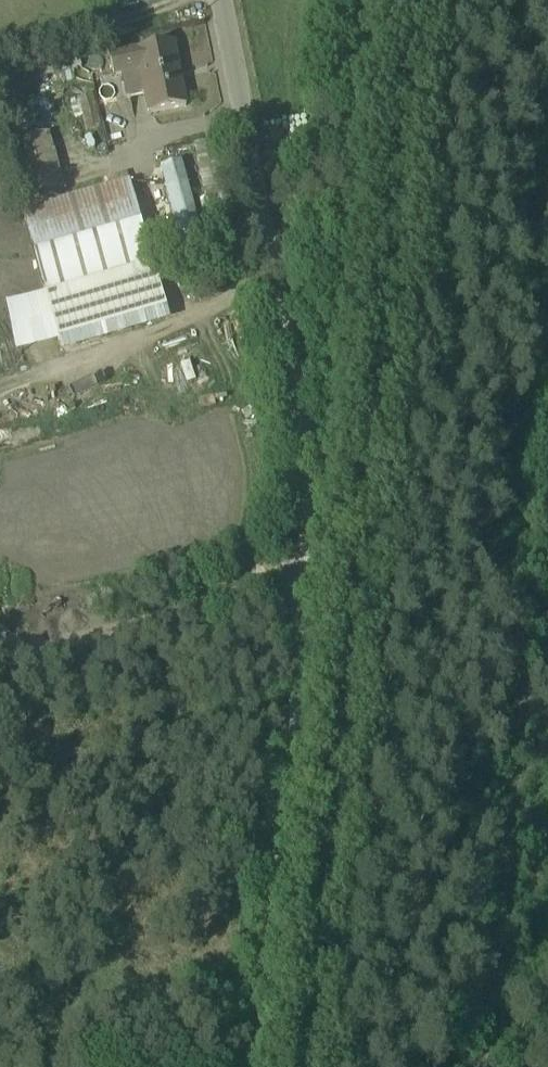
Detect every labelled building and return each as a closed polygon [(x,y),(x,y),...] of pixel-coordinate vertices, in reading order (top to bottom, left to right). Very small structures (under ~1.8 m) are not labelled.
[(112,84),(122,82),(129,120),(186,109),(173,44),(107,57),(112,84)] [(77,99),(84,122),(94,119),(87,96),(77,99)] [(124,175),(62,192),(48,142),(14,152),(28,202),(21,204),(63,354),(166,325),(124,175)] [(246,245),(224,143),(195,149),(216,251),(246,245)] [(182,163),(160,168),(180,254),(202,248),(182,163)]
